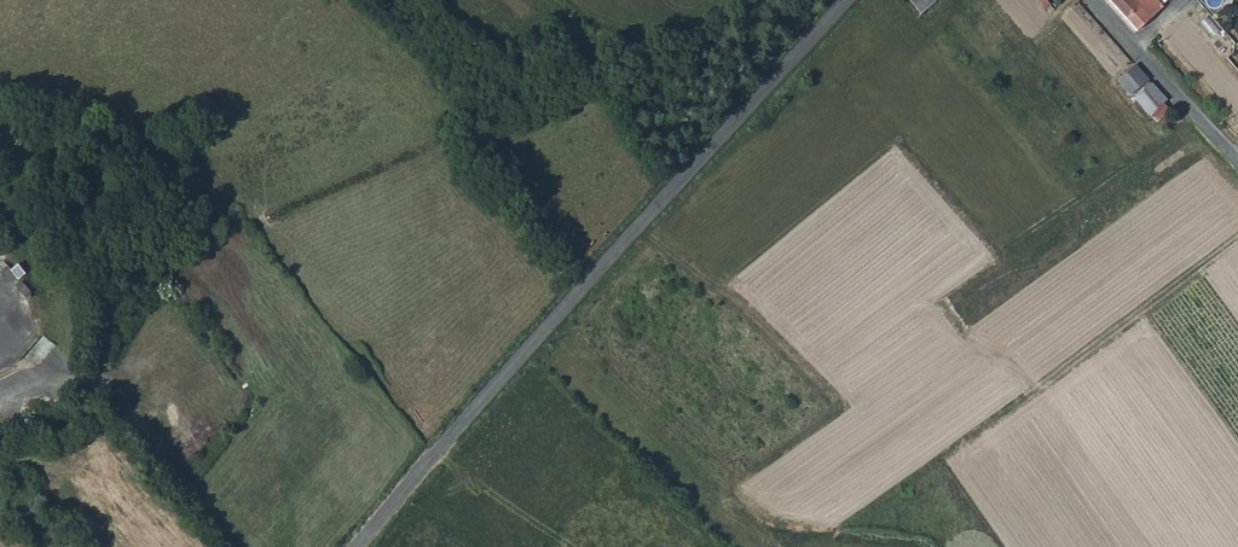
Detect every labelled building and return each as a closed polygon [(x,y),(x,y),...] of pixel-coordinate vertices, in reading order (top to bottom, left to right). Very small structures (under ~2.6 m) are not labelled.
[(921,14),(937,0),(908,0),(921,14)] [(1121,13),(1137,30),(1163,5),(1158,0),(1110,0),(1121,13)] [(1131,97),(1149,79),(1136,65),(1118,81),(1131,97)] [(1148,114),(1167,100),(1151,82),(1134,98),(1148,114)] [(19,297),(21,272),(0,271),(0,296),(19,297)]
